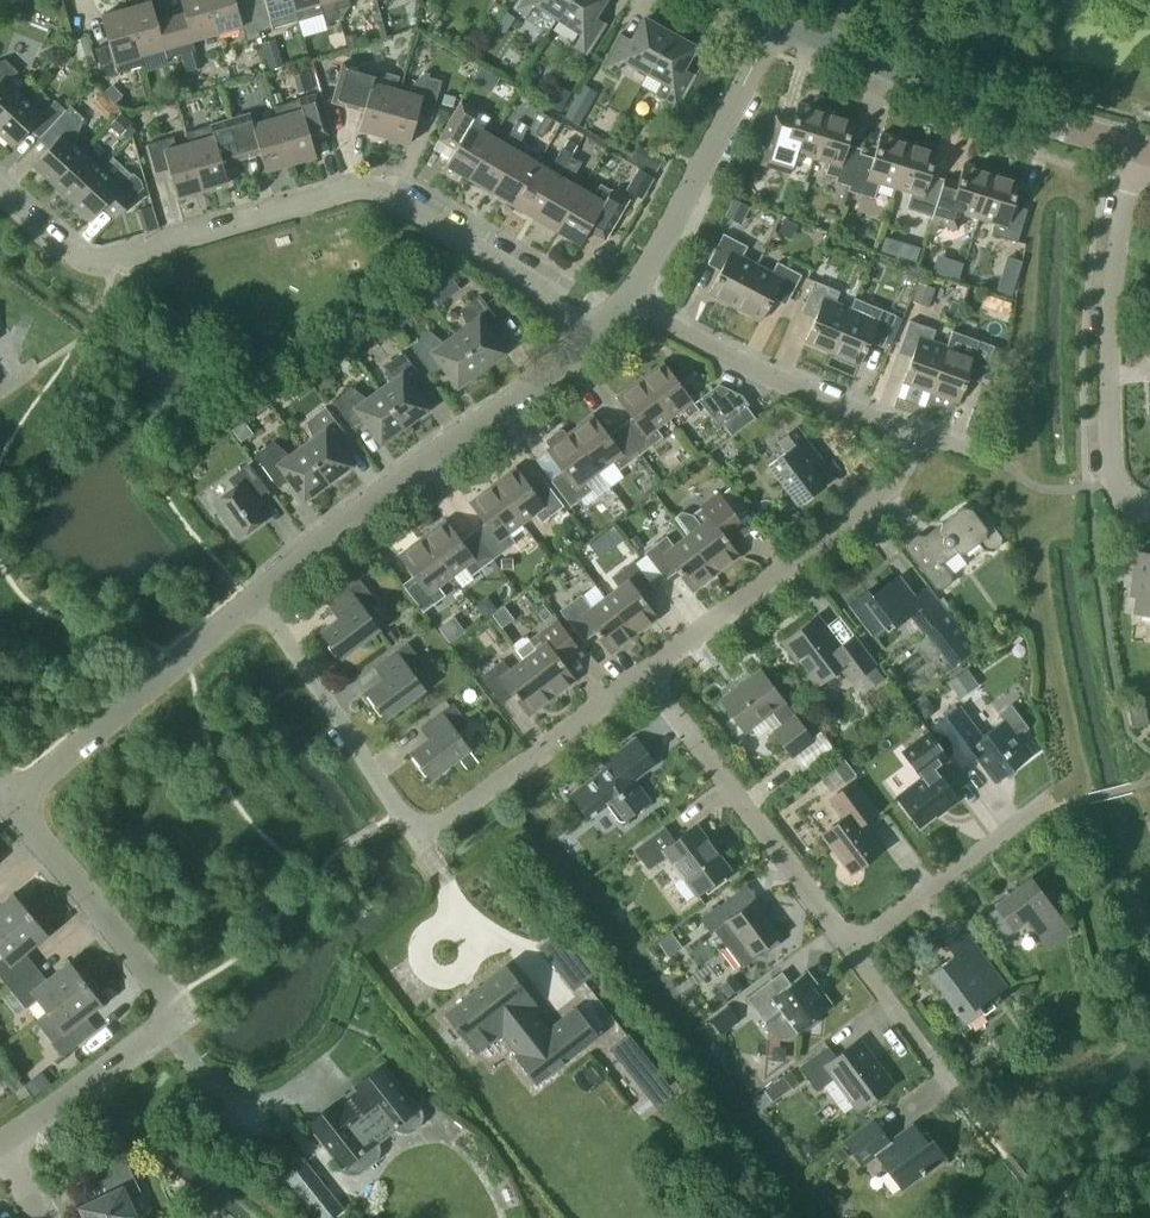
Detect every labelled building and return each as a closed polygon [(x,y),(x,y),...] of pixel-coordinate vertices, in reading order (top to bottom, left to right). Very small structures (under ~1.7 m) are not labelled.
[(151,0),(126,7),(139,55),(141,55),(164,48),(167,58),(181,53),(173,25),(159,29),(151,0)] [(217,32),(208,0),(180,0),(186,21),(173,25),(181,53),(195,50),(192,40),(217,32)] [(217,32),(242,25),(246,40),(260,36),(250,2),(237,6),(235,0),(208,0),(217,32)] [(263,30),(298,20),(292,0),(259,0),(250,2),(260,36),(265,35),(263,30)] [(298,20),(322,13),(325,22),(339,18),(337,8),(334,0),(292,0),(298,20)] [(337,8),(350,5),(349,0),(334,0),(337,8)] [(558,17),(569,0),(518,0),(514,7),(526,15),(535,2),(558,17)] [(558,17),(582,32),(574,45),(586,53),(606,22),(594,15),(603,0),(569,0),(558,17)] [(143,64),(141,55),(139,55),(126,7),(101,15),(109,43),(95,47),(103,76),(143,64)] [(516,17),(505,10),(494,26),(505,33),(516,17)] [(623,58),(647,71),(669,32),(666,30),(664,24),(654,18),(647,20),(644,18),(633,39),(620,32),(602,64),(615,71),(623,58)] [(344,35),(348,47),(360,44),(356,31),(344,35)] [(694,46),(690,44),(689,37),(678,32),(672,34),(669,32),(647,71),(672,85),(664,98),(677,105),(695,74),(682,67),(694,46)] [(96,63),(88,34),(72,39),(80,68),(96,63)] [(195,50),(183,54),(188,71),(200,67),(195,50)] [(8,81),(18,71),(5,59),(0,60),(0,120),(23,95),(8,81)] [(343,62),(332,102),(363,110),(358,129),(383,136),(397,88),(395,88),(397,78),(375,72),(376,71),(343,62)] [(441,80),(427,76),(428,72),(423,71),(412,84),(410,92),(397,88),(383,136),(409,143),(417,114),(431,118),(441,80)] [(597,91),(583,83),(565,115),(579,123),(597,91)] [(115,101),(120,96),(109,86),(104,91),(115,101)] [(121,109),(103,91),(92,102),(110,120),(121,109)] [(453,106),(456,95),(445,92),(442,103),(453,106)] [(278,116),(277,116),(291,163),(316,156),(310,137),(327,133),(316,94),(275,106),(278,116)] [(13,144),(36,121),(46,130),(66,110),(55,99),(42,113),(23,95),(0,120),(0,132),(13,144)] [(493,135),(481,129),(488,117),(461,101),(439,139),(455,149),(445,165),(468,178),(493,135)] [(796,152),(812,157),(826,110),(798,102),(793,119),(779,115),(765,160),(791,168),(796,152)] [(34,164),(54,182),(83,151),(73,142),(84,118),(70,105),(40,138),(50,147),(34,164)] [(529,127),(543,135),(553,118),(539,110),(529,127)] [(826,110),(812,157),(828,162),(825,173),(836,176),(835,181),(849,185),(858,158),(859,153),(845,149),(854,119),(826,110)] [(122,111),(113,121),(124,131),(133,121),(122,111)] [(252,123),(249,113),(230,119),(242,159),(260,153),(265,171),(291,163),(277,116),(252,123)] [(230,119),(225,120),(186,132),(189,142),(203,189),(228,182),(223,164),(242,159),(230,119)] [(504,142),(493,135),(468,178),(490,191),(515,149),(529,125),(518,119),(504,142)] [(879,182),(895,187),(909,141),(881,132),(872,162),(858,158),(849,185),(848,190),(874,198),(879,182)] [(203,189),(189,142),(176,146),(173,136),(147,143),(155,172),(169,168),(177,196),(203,189)] [(512,204),(534,217),(570,156),(571,156),(578,144),(567,138),(549,169),(537,162),(512,204)] [(906,208),(932,216),(941,188),(942,183),(928,179),(937,149),(909,141),(895,187),(911,192),(906,208)] [(490,191),(512,204),(537,162),(515,149),(490,191)] [(101,168),(83,151),(54,182),(72,199),(101,168)] [(113,215),(144,182),(133,172),(132,173),(113,155),(101,168),(72,199),(92,217),(103,205),(113,215)] [(580,162),(571,156),(570,156),(534,217),(557,230),(582,188),(569,181),(580,162)] [(945,175),(942,183),(941,188),(932,216),(931,220),(932,220),(930,227),(938,229),(940,223),(957,228),(962,213),(978,218),(992,171),(964,162),(959,179),(945,175)] [(640,197),(652,177),(640,169),(628,190),(640,197)] [(992,171),(978,218),(994,223),(991,233),(1017,242),(1025,214),(1011,209),(1020,179),(992,171)] [(593,195),(582,188),(557,230),(579,244),(588,229),(605,239),(629,199),(601,182),(593,195)] [(734,197),(725,214),(741,222),(750,205),(734,197)] [(785,218),(778,230),(791,237),(798,225),(785,218)] [(708,293),(734,306),(757,263),(742,256),(747,245),(723,233),(709,258),(722,265),(708,293)] [(966,278),(973,260),(948,251),(941,268),(966,278)] [(772,271),(757,263),(734,306),(760,320),(774,293),(787,300),(801,274),(777,261),(772,271)] [(437,286),(446,299),(466,285),(457,272),(437,286)] [(805,341),(832,353),(850,308),(835,301),(839,291),(814,280),(803,307),(817,313),(805,341)] [(913,300),(928,305),(935,288),(920,282),(913,300)] [(466,326),(455,334),(480,368),(503,351),(489,331),(500,323),(479,294),(459,309),(466,326)] [(866,314),(850,308),(832,353),(859,364),(871,335),(884,341),(896,314),(870,304),(866,314)] [(903,381),(930,391),(947,345),(931,340),(935,329),(909,320),(899,347),(913,352),(903,381)] [(383,321),(373,328),(383,345),(394,338),(383,321)] [(457,385),(480,368),(455,334),(444,342),(430,330),(410,345),(431,374),(443,365),(457,385)] [(952,330),(947,345),(930,391),(958,401),(968,372),(982,377),(994,345),(952,330)] [(389,382),(378,390),(404,425),(427,408),(412,388),(424,379),(403,351),(383,365),(389,382)] [(663,361),(639,378),(669,417),(681,408),(688,417),(699,409),(692,400),(663,361)] [(310,375),(320,389),(334,380),(325,366),(310,375)] [(623,430),(640,453),(663,436),(656,427),(669,417),(639,378),(616,396),(635,421),(623,430)] [(740,392),(719,383),(698,399),(712,418),(710,420),(716,429),(723,424),(731,435),(755,417),(740,398),(744,395),(740,392)] [(380,442),(404,425),(378,390),(367,398),(354,387),(334,401),(354,430),(366,422),(380,442)] [(313,438),(302,446),(327,481),(350,464),(335,444),(347,436),(326,407),(306,422),(313,438)] [(618,470),(640,453),(623,430),(611,439),(593,414),(569,431),(599,470),(611,461),(618,470)] [(797,503),(823,483),(810,466),(821,457),(797,425),(777,441),(785,452),(768,465),(797,503)] [(549,478),(570,506),(592,489),(586,480),(599,470),(569,431),(567,433),(564,428),(560,428),(546,438),(546,441),(549,446),(546,449),(561,469),(549,478)] [(304,498),(327,481),(302,446),(291,454),(273,440),(254,454),(278,486),(289,478),(304,498)] [(252,504),(270,492),(248,463),(228,478),(234,486),(212,502),(238,538),(263,519),(252,504)] [(492,484),(521,523),(534,513),(541,522),(563,505),(546,482),(534,491),(515,466),(492,484)] [(508,532),(521,523),(492,484),(469,501),(487,526),(476,535),(493,558),(515,542),(508,532)] [(686,534),(716,573),(739,555),(731,543),(748,530),(720,493),(693,515),(682,511),(675,517),(687,533),(686,534)] [(999,545),(1000,536),(990,522),(981,521),(971,507),(961,506),(923,535),(917,534),(906,542),(905,549),(935,587),(942,588),(950,582),(951,575),(942,563),(958,551),(964,552),(978,542),(983,549),(992,550),(999,545)] [(597,511),(584,521),(593,535),(607,524),(597,511)] [(493,558),(476,535),(464,544),(445,519),(422,537),(451,576),(464,566),(471,575),(493,558)] [(636,534),(628,539),(636,549),(644,543),(636,534)] [(692,590),(716,573),(686,534),(673,544),(666,535),(644,551),(662,575),(673,566),(692,590)] [(451,576),(422,537),(399,554),(417,579),(405,588),(423,611),(445,595),(438,585),(451,576)] [(1138,552),(1132,594),(1138,595),(1136,612),(1149,614),(1149,554),(1138,552)] [(501,568),(513,568),(513,558),(501,558),(501,568)] [(604,596),(634,635),(657,617),(638,592),(650,583),(633,560),(611,576),(618,586),(604,596)] [(974,649),(946,612),(927,586),(913,597),(897,576),(872,595),(868,589),(850,603),(872,632),(883,624),(887,630),(909,613),(922,630),(924,629),(952,666),(974,649)] [(340,657),(378,628),(366,611),(377,602),(359,579),(327,603),(338,618),(321,630),(340,657)] [(610,652),(634,635),(604,596),(591,606),(581,593),(559,610),(580,637),(592,628),(610,652)] [(544,620),(551,615),(542,602),(535,607),(544,620)] [(852,681),(874,665),(857,642),(843,652),(816,615),(783,640),(817,685),(842,667),(852,681)] [(557,618),(551,622),(529,639),(528,637),(522,636),(512,644),(523,658),(552,697),(575,679),(565,665),(582,652),(557,618)] [(385,717),(424,688),(411,671),(422,663),(407,642),(375,666),(383,678),(366,691),(385,717)] [(529,714),(552,697),(523,658),(509,668),(503,659),(481,675),(498,699),(510,690),(529,714)] [(967,667),(948,681),(959,697),(979,683),(967,667)] [(790,755),(813,738),(762,670),(720,701),(743,731),(771,710),(782,725),(773,733),(790,755)] [(925,719),(938,709),(928,696),(915,706),(925,719)] [(431,777),(469,748),(456,731),(468,723),(452,702),(420,727),(428,738),(411,751),(431,777)] [(1131,725),(1147,722),(1144,702),(1127,705),(1131,725)] [(998,712),(1003,719),(982,735),(960,705),(932,725),(962,765),(975,755),(994,781),(1032,753),(1019,735),(1029,728),(1011,703),(998,712)] [(946,809),(959,799),(936,769),(950,759),(928,730),(905,748),(924,774),(896,795),(919,826),(944,807),(946,809)] [(606,804),(618,819),(624,820),(650,800),(634,779),(656,762),(636,736),(618,750),(616,748),(601,760),(606,766),(569,794),(587,818),(606,804)] [(469,749),(458,758),(467,771),(479,762),(469,749)] [(850,872),(881,848),(861,822),(876,810),(854,780),(829,799),(843,818),(822,834),(850,872)] [(697,894),(730,870),(695,824),(674,840),(664,826),(634,849),(648,868),(667,854),(697,894)] [(1000,938),(1027,918),(1047,946),(1069,929),(1030,877),(994,904),(997,907),(984,917),(1000,938)] [(34,908),(24,896),(20,900),(13,892),(0,903),(0,937),(34,908)] [(755,956),(753,953),(762,946),(767,952),(780,942),(776,936),(778,935),(752,900),(737,912),(727,898),(700,918),(710,932),(728,919),(740,935),(727,945),(742,966),(755,956)] [(34,908),(0,937),(0,953),(2,956),(0,958),(0,976),(8,986),(35,965),(24,951),(47,932),(40,924),(45,921),(34,908)] [(989,999),(1006,986),(962,927),(944,941),(953,954),(928,973),(965,1022),(981,1010),(984,1013),(994,1006),(989,999)] [(36,998),(46,1011),(90,978),(80,965),(76,969),(69,960),(46,978),(35,965),(8,986),(25,1007),(36,998)] [(507,965),(445,1014),(475,1052),(501,1031),(518,1053),(515,1055),(536,1081),(598,1033),(577,1007),(548,1029),(531,1008),(537,1003),(507,965)] [(746,997),(765,1022),(771,1030),(777,1035),(782,1036),(786,1036),(791,1035),(832,1005),(806,970),(780,989),(772,978),(746,997)] [(719,984),(728,996),(742,985),(734,974),(719,984)] [(100,990),(90,978),(46,1011),(35,1020),(62,1055),(89,1034),(79,1020),(102,1002),(95,994),(100,990)] [(730,1004),(702,1025),(710,1036),(719,1030),(721,1033),(740,1019),(730,1004)] [(857,1105),(889,1081),(860,1042),(837,1059),(827,1045),(799,1066),(816,1090),(835,1076),(857,1105)] [(377,1143),(374,1138),(391,1125),(397,1130),(404,1132),(412,1131),(418,1126),(422,1119),(421,1111),(417,1104),(415,1106),(382,1064),(354,1086),(357,1090),(339,1105),(335,1101),(307,1123),(340,1165),(338,1167),(342,1170),(346,1173),(352,1174),(358,1173),(375,1160),(378,1155),(378,1149),(377,1143)] [(34,1079),(42,1090),(58,1079),(51,1068),(34,1079)] [(776,1086),(783,1095),(804,1079),(796,1070),(776,1086)] [(16,1073),(6,1080),(13,1092),(24,1085),(16,1073)] [(901,1188),(945,1155),(932,1139),(927,1143),(913,1123),(889,1141),(872,1118),(843,1140),(861,1164),(875,1153),(901,1188)] [(126,1145),(116,1130),(104,1139),(114,1153),(126,1145)] [(128,1166),(124,1158),(110,1164),(114,1173),(96,1182),(102,1195),(79,1206),(85,1217),(129,1217),(136,1215),(127,1196),(140,1190),(128,1166)]
